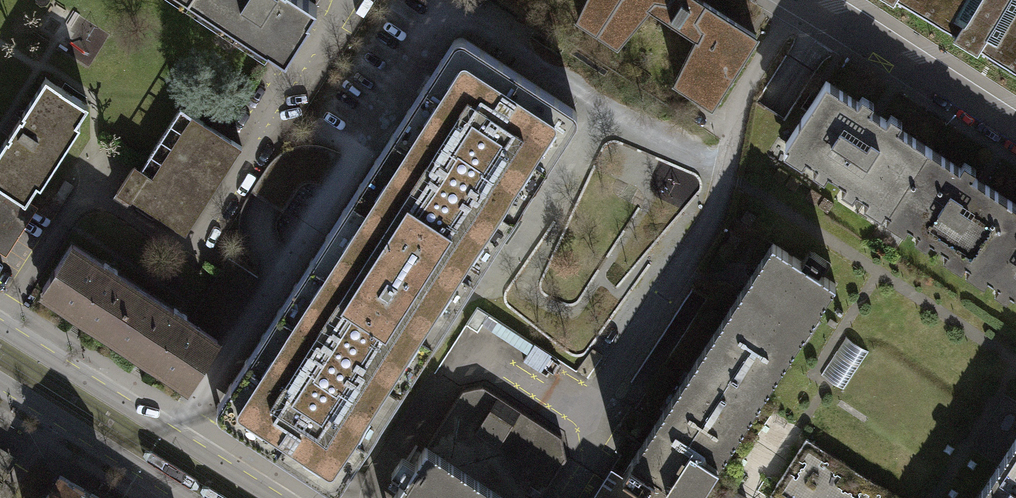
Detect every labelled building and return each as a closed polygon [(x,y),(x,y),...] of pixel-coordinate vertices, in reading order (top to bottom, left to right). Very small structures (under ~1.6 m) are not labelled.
[(271,41),(267,46),(285,58),(310,19),(309,18),(317,5),(309,0),(208,0),(271,41)] [(599,30),(618,0),(586,0),(578,17),(599,30)] [(599,30),(617,42),(653,0),(618,0),(599,30)] [(702,0),(667,0),(676,6),(671,14),(679,20),(685,12),(695,18),(701,28),(675,80),(711,103),(756,35),(702,0)] [(956,34),(954,38),(978,52),(980,49),(1015,70),(1015,0),(898,0),(956,34)] [(339,486),(342,483),(349,472),(575,124),(577,120),(578,116),(576,112),(573,109),(466,39),(463,38),(459,37),(455,39),(452,42),(325,237),(218,402),(216,405),(216,408),(217,412),(219,415),(326,486),(330,487),(335,487),(339,486)] [(25,202),(26,201),(37,183),(35,181),(73,123),(76,124),(88,105),(46,77),(22,114),(28,118),(26,121),(20,117),(9,135),(15,139),(13,142),(6,138),(0,148),(0,186),(25,202)] [(785,144),(888,211),(929,148),(826,81),(785,144)] [(135,165),(117,192),(130,201),(132,199),(185,233),(242,146),(180,107),(140,169),(135,165)] [(1009,200),(929,148),(888,211),(968,263),(1009,200)] [(25,202),(0,186),(0,244),(4,247),(31,204),(26,201),(25,202)] [(1009,200),(968,263),(1015,294),(1015,204),(1009,200)] [(836,284),(773,243),(631,460),(631,461),(689,497),(696,497),(836,284)] [(93,320),(110,331),(123,309),(120,307),(135,285),(116,273),(118,271),(104,262),(103,264),(72,244),(43,288),(61,299),(60,301),(92,322),(93,320)] [(191,321),(218,338),(258,277),(229,258),(196,308),(199,310),(191,321)] [(172,309),(135,285),(120,307),(123,309),(110,331),(139,349),(138,351),(170,372),(171,370),(189,382),(218,338),(191,321),(186,318),(188,316),(174,307),(172,309)] [(567,458),(562,436),(483,385),(462,389),(423,449),(391,497),(541,497),(567,458)] [(807,439),(771,493),(779,497),(898,497),(807,439)] [(982,491),(993,497),(1015,497),(1015,439),(982,491)] [(0,453),(0,476),(11,460),(0,453)] [(631,461),(622,475),(628,479),(621,489),(615,485),(607,497),(689,497),(631,461)] [(60,475),(46,497),(100,497),(60,475)]
